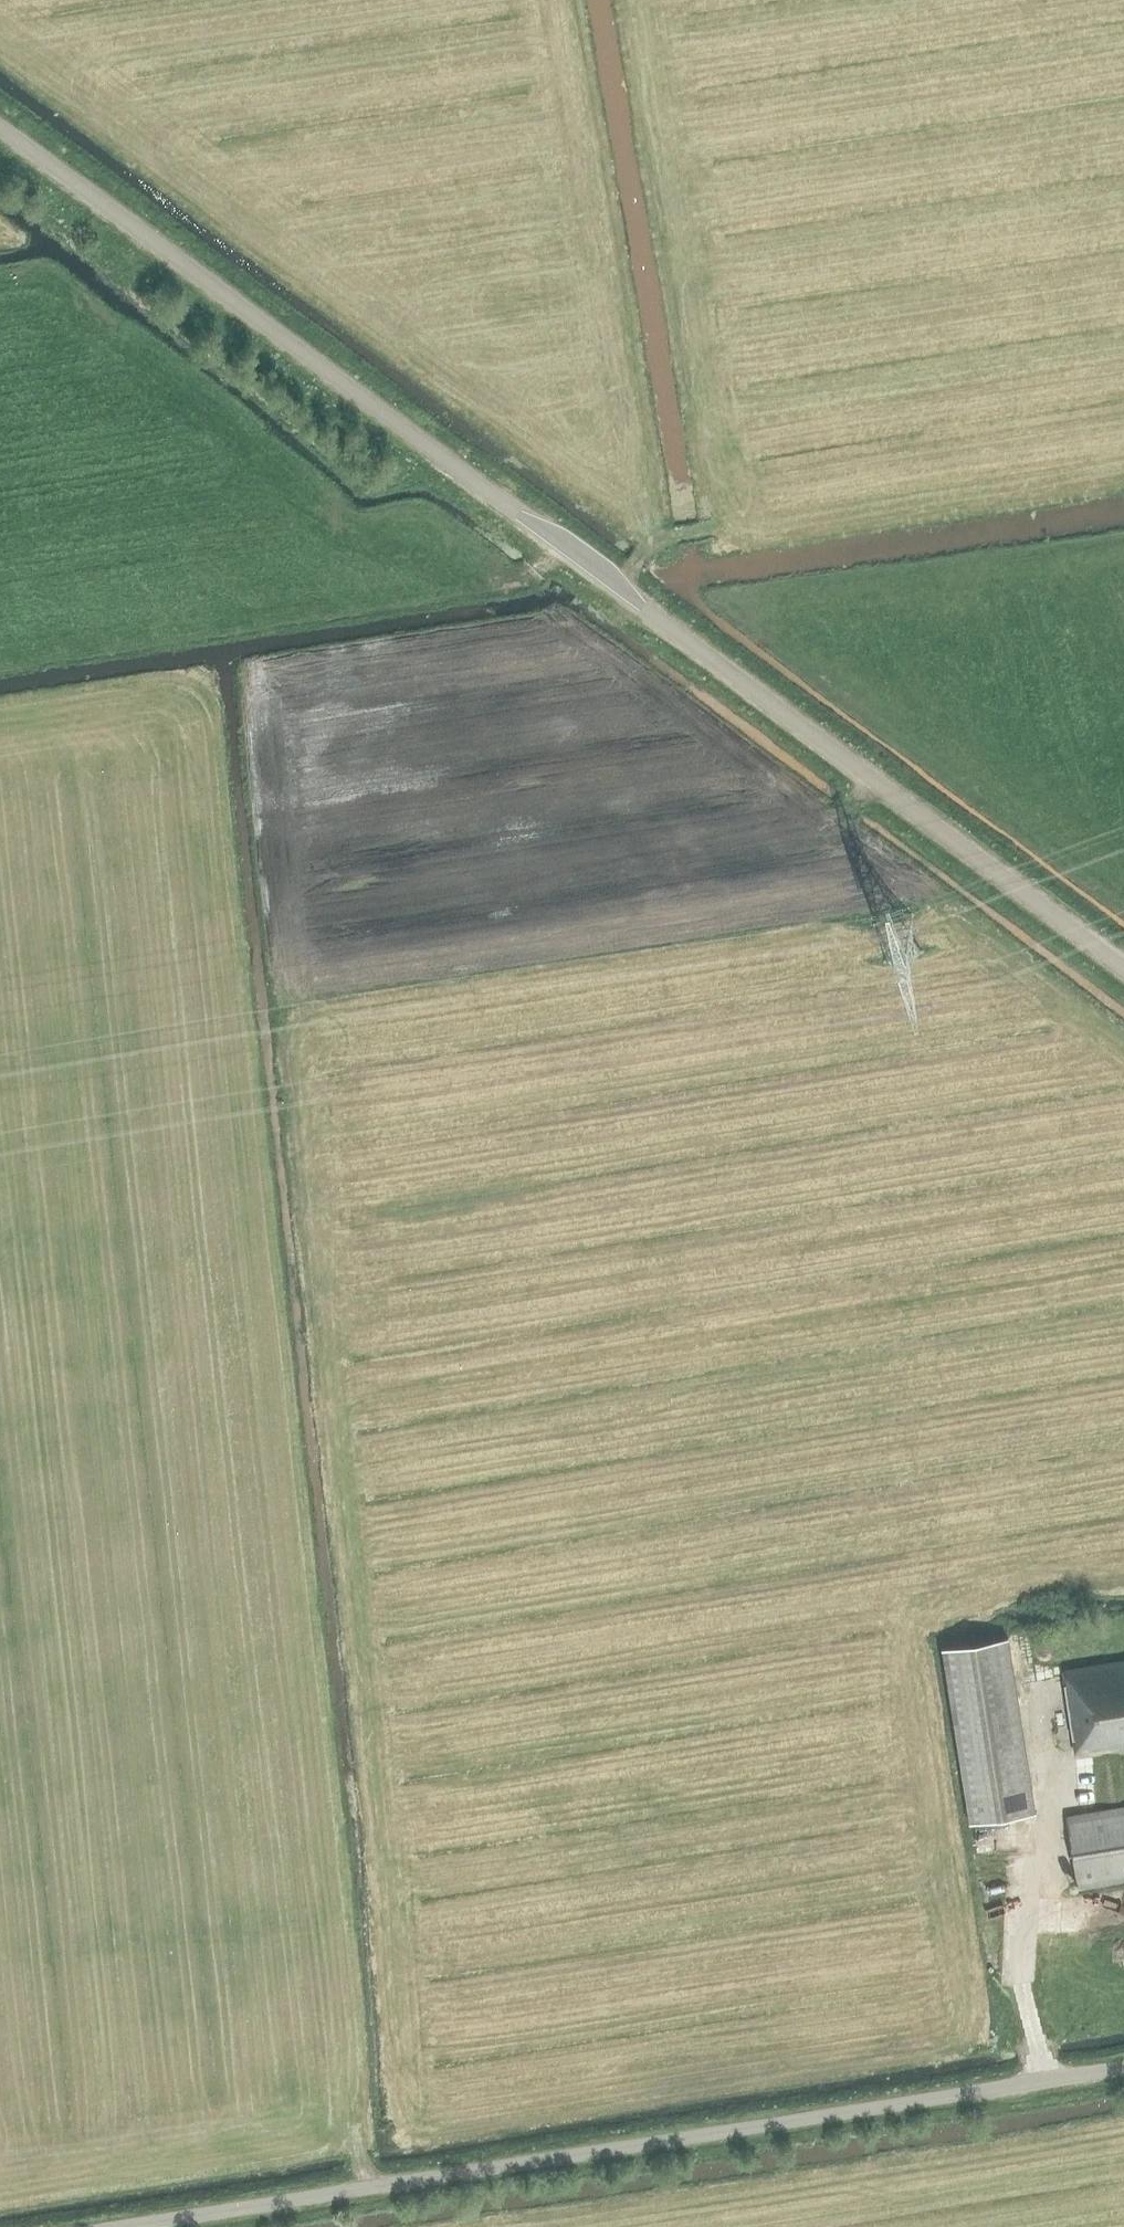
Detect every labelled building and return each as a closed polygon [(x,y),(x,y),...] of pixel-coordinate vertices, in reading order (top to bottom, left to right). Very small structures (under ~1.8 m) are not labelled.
[(969,1822),(1034,1812),(1007,1637),(941,1647),(969,1822)] [(1062,1669),(1062,1670),(1075,1751),(1123,1743),(1123,1659),(1102,1663),(1062,1669)] [(1068,1816),(1080,1888),(1123,1880),(1123,1807),(1068,1816)]
